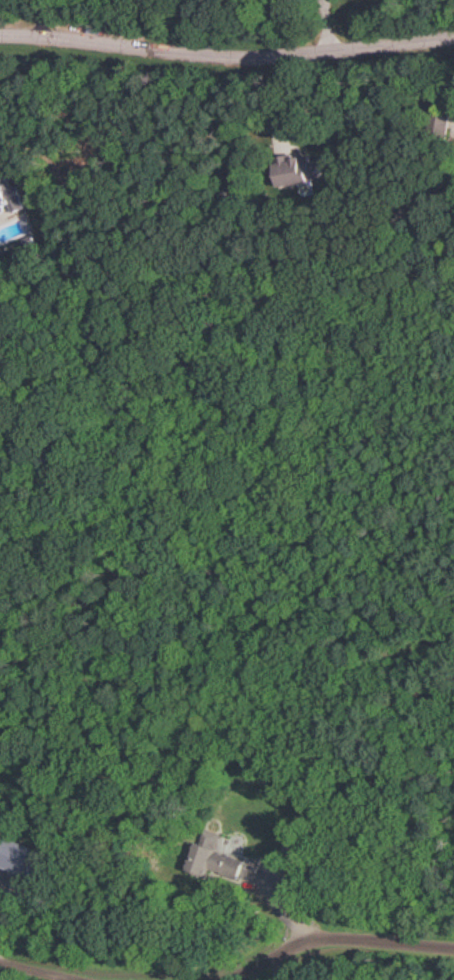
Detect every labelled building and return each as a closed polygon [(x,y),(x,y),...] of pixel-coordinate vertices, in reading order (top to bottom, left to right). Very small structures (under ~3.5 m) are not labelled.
[(431,135),(449,135),(449,111),(431,111),(431,135)] [(279,161),(284,186),(325,178),(320,153),(279,161)] [(19,206),(11,177),(0,180),(0,211),(19,206)]
